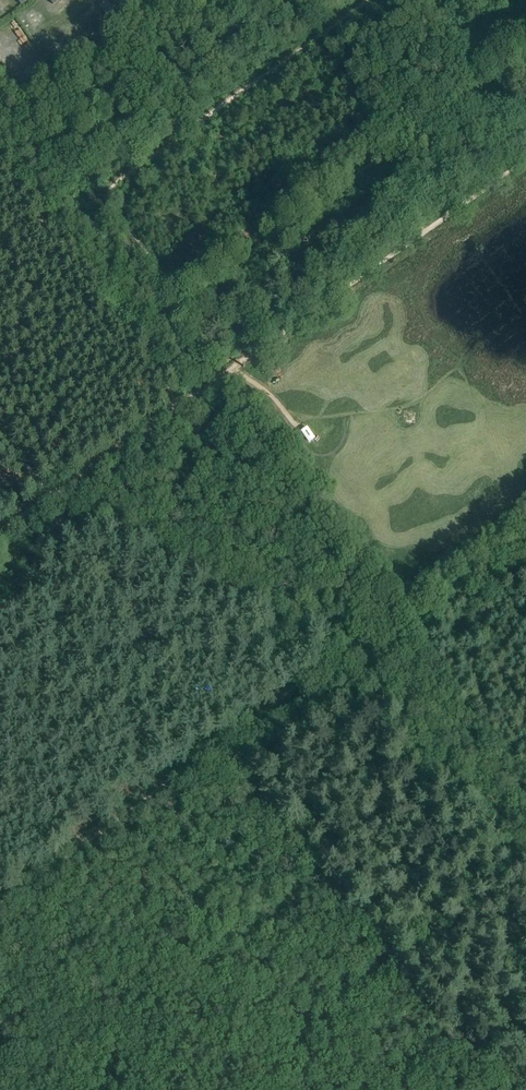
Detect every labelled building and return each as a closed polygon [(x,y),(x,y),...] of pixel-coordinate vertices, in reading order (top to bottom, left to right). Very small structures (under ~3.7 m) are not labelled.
[(115,14),(126,6),(122,0),(106,0),(115,14)] [(101,10),(88,17),(95,29),(108,22),(101,10)] [(61,55),(70,49),(64,40),(55,45),(61,55)]
